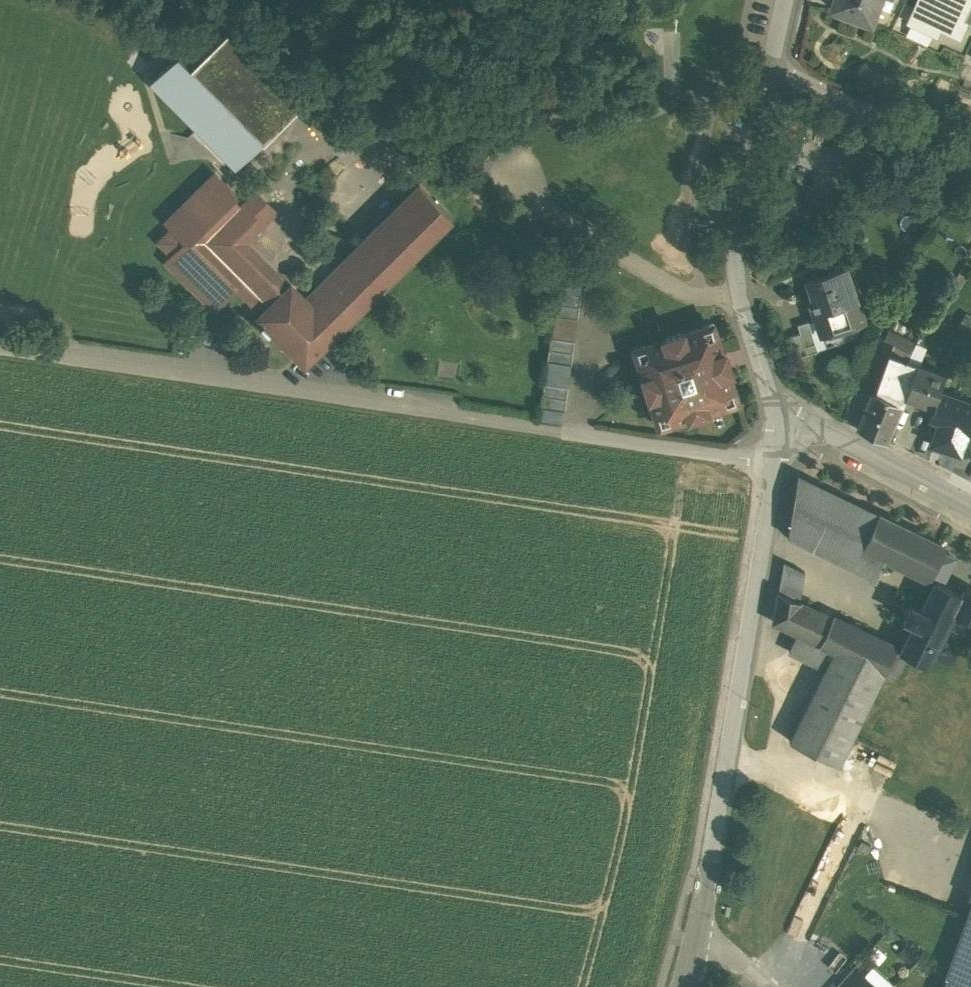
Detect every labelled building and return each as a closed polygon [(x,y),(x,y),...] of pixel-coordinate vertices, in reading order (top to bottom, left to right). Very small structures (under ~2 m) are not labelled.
[(830,7),(872,23),(880,0),(833,0),(830,7)] [(909,19),(937,32),(940,25),(959,35),(967,19),(970,21),(970,0),(918,0),(909,19)] [(301,104),(228,30),(192,67),(179,54),(150,82),(236,168),(263,140),(263,141),(301,104)] [(215,172),(166,221),(183,238),(185,238),(185,242),(183,242),(166,259),(215,308),(236,288),(251,303),(260,294),(270,303),(289,284),(245,240),(252,233),(245,227),(258,214),(244,201),(241,205),(234,198),(238,194),(215,172)] [(420,185),(388,217),(388,216),(326,278),(325,278),(302,301),(298,297),(300,295),(291,282),(289,284),(270,303),(256,317),(262,322),(258,325),(267,334),(270,331),(305,365),(453,218),(420,185)] [(845,267),(807,279),(814,299),(811,301),(815,314),(816,314),(857,301),(845,267)] [(581,296),(557,293),(554,316),(578,320),(581,296)] [(857,301),(816,314),(817,320),(822,334),(863,321),(857,301)] [(817,320),(809,322),(818,350),(826,348),(822,334),(817,320)] [(863,321),(822,334),(826,348),(855,338),(863,321)] [(818,350),(809,322),(798,326),(800,335),(807,355),(818,352),(818,350)] [(712,326),(684,335),(683,333),(663,339),(664,341),(636,349),(645,377),(643,378),(650,398),(652,397),(661,425),(688,416),(689,418),(709,411),(708,409),(736,401),(727,373),(732,372),(726,352),(721,353),(712,326)] [(796,359),(807,355),(800,335),(790,338),(796,359)] [(575,342),(551,338),(547,362),(571,365),(575,342)] [(917,364),(889,355),(876,393),(901,404),(903,405),(906,397),(905,397),(915,369),(917,364)] [(438,372),(454,374),(456,362),(440,359),(438,372)] [(945,375),(917,364),(915,369),(905,397),(906,397),(934,408),(940,392),(939,392),(943,381),(945,375)] [(945,375),(943,381),(939,392),(940,392),(970,402),(970,384),(945,375)] [(568,387),(544,384),(541,407),(565,410),(568,387)] [(876,393),(872,392),(857,429),(886,442),(894,424),(893,423),(899,415),(897,414),(901,404),(876,393)] [(940,392),(934,408),(929,419),(940,423),(966,432),(970,434),(970,402),(940,392)] [(966,432),(940,423),(933,443),(960,452),(961,447),(966,432)] [(966,432),(961,447),(966,449),(966,455),(970,457),(970,434),(966,432)] [(879,514),(798,475),(788,537),(876,580),(886,558),(863,547),(879,514)] [(946,546),(879,514),(863,547),(886,558),(930,579),(943,552),(946,546)] [(955,557),(943,552),(930,579),(935,582),(935,580),(942,584),(955,557)] [(805,571),(783,562),(779,591),(800,602),(805,571)] [(942,584),(935,580),(935,582),(922,608),(911,603),(904,618),(915,623),(901,650),(928,665),(954,612),(963,594),(962,593),(942,584)] [(966,587),(962,593),(963,594),(954,612),(970,620),(970,589),(966,587)] [(800,602),(779,591),(774,621),(798,633),(807,635),(819,611),(800,602)] [(819,611),(807,635),(816,645),(819,643),(818,642),(830,616),(819,611)] [(897,648),(830,616),(818,642),(819,643),(834,650),(883,674),(894,654),(897,648)] [(816,645),(807,635),(798,633),(789,651),(825,668),(834,650),(819,643),(816,645)] [(883,674),(834,650),(825,668),(790,741),(839,765),(883,675),(883,674)] [(904,659),(894,654),(883,674),(883,675),(894,679),(904,659)] [(799,912),(811,917),(832,873),(819,867),(799,912)] [(945,976),(948,977),(944,986),(970,986),(970,904),(945,976)] [(835,986),(853,986),(864,975),(854,966),(835,986)] [(864,975),(853,986),(878,986),(864,975)]
